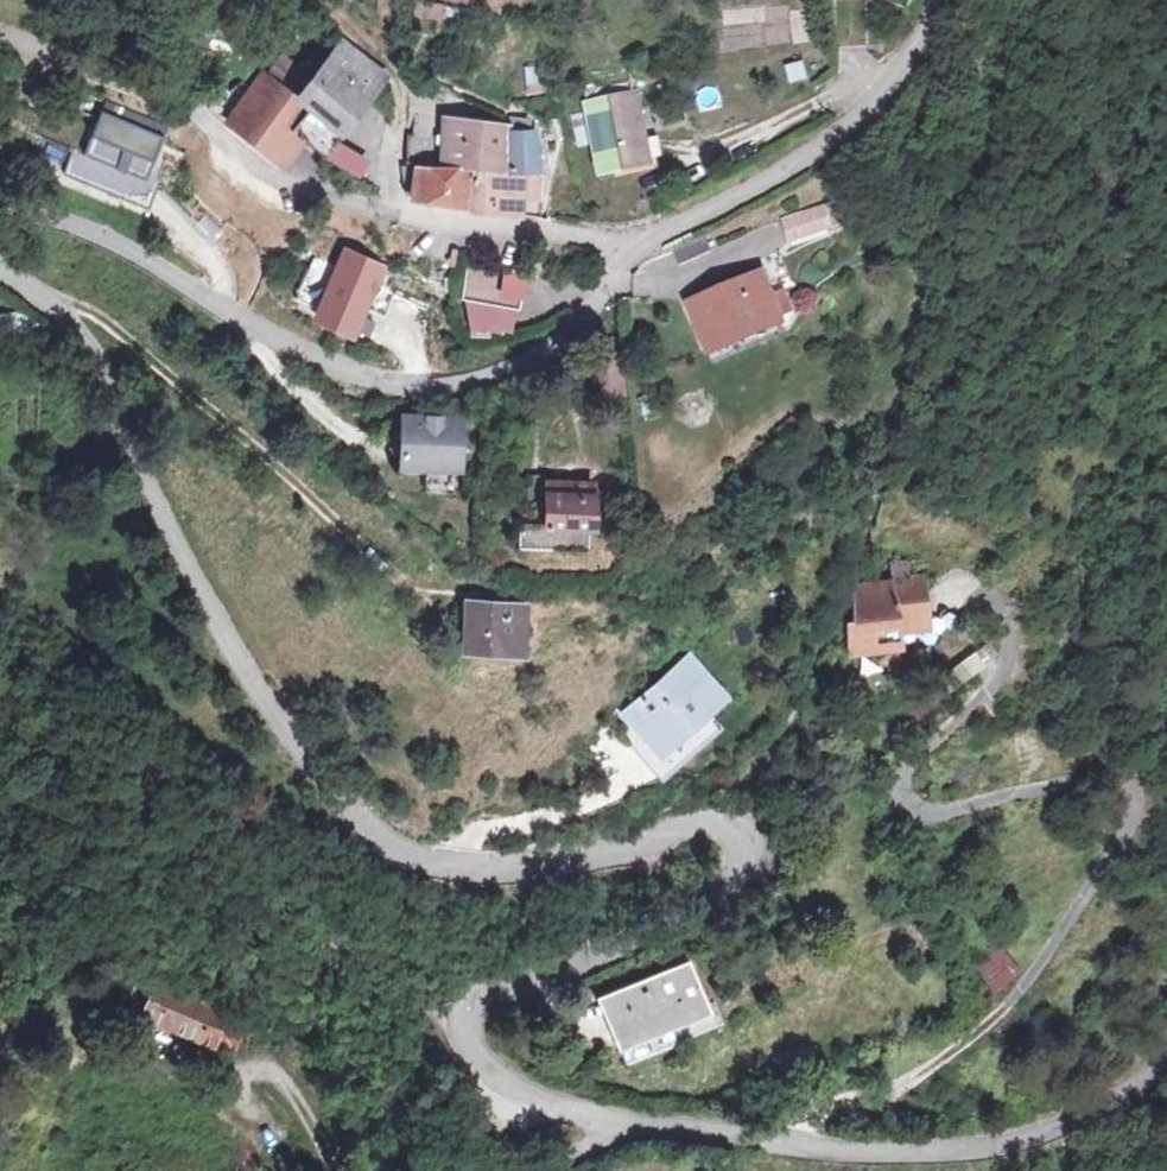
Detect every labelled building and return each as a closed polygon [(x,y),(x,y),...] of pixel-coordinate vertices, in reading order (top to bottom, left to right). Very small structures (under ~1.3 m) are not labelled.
[(418,2),(415,22),(442,26),(445,6),(418,2)] [(344,49),(306,94),(274,68),(260,87),(258,90),(233,122),(284,163),(303,137),(314,146),(323,154),(382,80),(344,49)] [(791,85),(809,80),(804,61),(785,67),(791,85)] [(528,96),(549,94),(548,67),(526,68),(528,96)] [(589,104),(639,94),(637,83),(586,92),(589,104)] [(653,164),(639,94),(589,104),(599,151),(604,175),(653,164)] [(173,129),(100,99),(66,177),(146,208),(173,129)] [(599,151),(589,104),(579,106),(588,154),(599,151)] [(541,163),(539,136),(532,135),(532,122),(514,122),(514,125),(514,127),(452,122),(447,122),(446,136),(412,134),(410,164),(445,165),(444,169),(406,167),(404,186),(415,200),(469,209),(524,217),(524,208),(525,173),(542,173),(541,163)] [(554,137),(539,136),(541,163),(556,162),(554,137)] [(359,181),(371,162),(339,140),(326,159),(359,181)] [(540,208),(542,173),(525,173),(524,208),(540,208)] [(389,265),(343,246),(308,327),(355,344),(389,265)] [(535,274),(475,264),(469,300),(472,301),(522,309),(529,310),(535,274)] [(756,294),(689,308),(699,355),(765,343),(756,294)] [(522,309),(472,301),(480,329),(519,330),(522,309)] [(403,418),(403,469),(462,470),(462,419),(403,418)] [(593,528),(594,485),(529,484),(529,504),(547,504),(547,525),(520,525),(520,550),(574,551),(575,528),(588,528),(593,528)] [(575,528),(574,551),(587,552),(588,528),(575,528)] [(897,619),(930,615),(927,599),(925,581),(859,590),(852,620),(843,622),(846,652),(901,645),(899,634),(897,619)] [(521,606),(471,603),(468,644),(519,648),(521,606)] [(931,630),(930,615),(897,619),(899,634),(931,630)] [(985,639),(939,676),(952,692),(998,655),(985,639)] [(711,708),(725,696),(691,659),(635,708),(629,713),(638,724),(662,751),(677,738),(711,708)] [(638,724),(627,734),(665,777),(725,724),(711,708),(677,738),(662,751),(638,724)] [(1001,993),(1025,972),(1001,945),(977,966),(1001,993)] [(620,1047),(712,1010),(693,963),(646,981),(644,977),(624,984),(626,989),(601,999),(620,1047)] [(246,1032),(153,986),(137,1019),(232,1064),(246,1032)]
